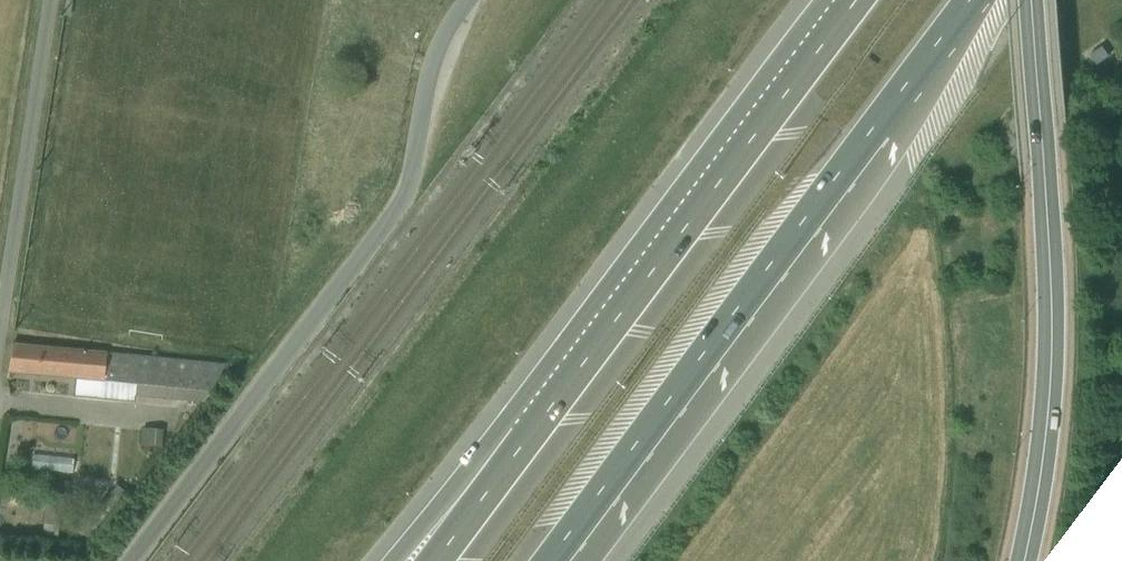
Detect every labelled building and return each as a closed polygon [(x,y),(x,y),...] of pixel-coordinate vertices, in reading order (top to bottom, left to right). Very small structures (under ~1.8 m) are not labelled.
[(5,373),(105,380),(107,349),(7,342),(5,373)] [(73,478),(75,455),(33,451),(31,474),(73,478)]
